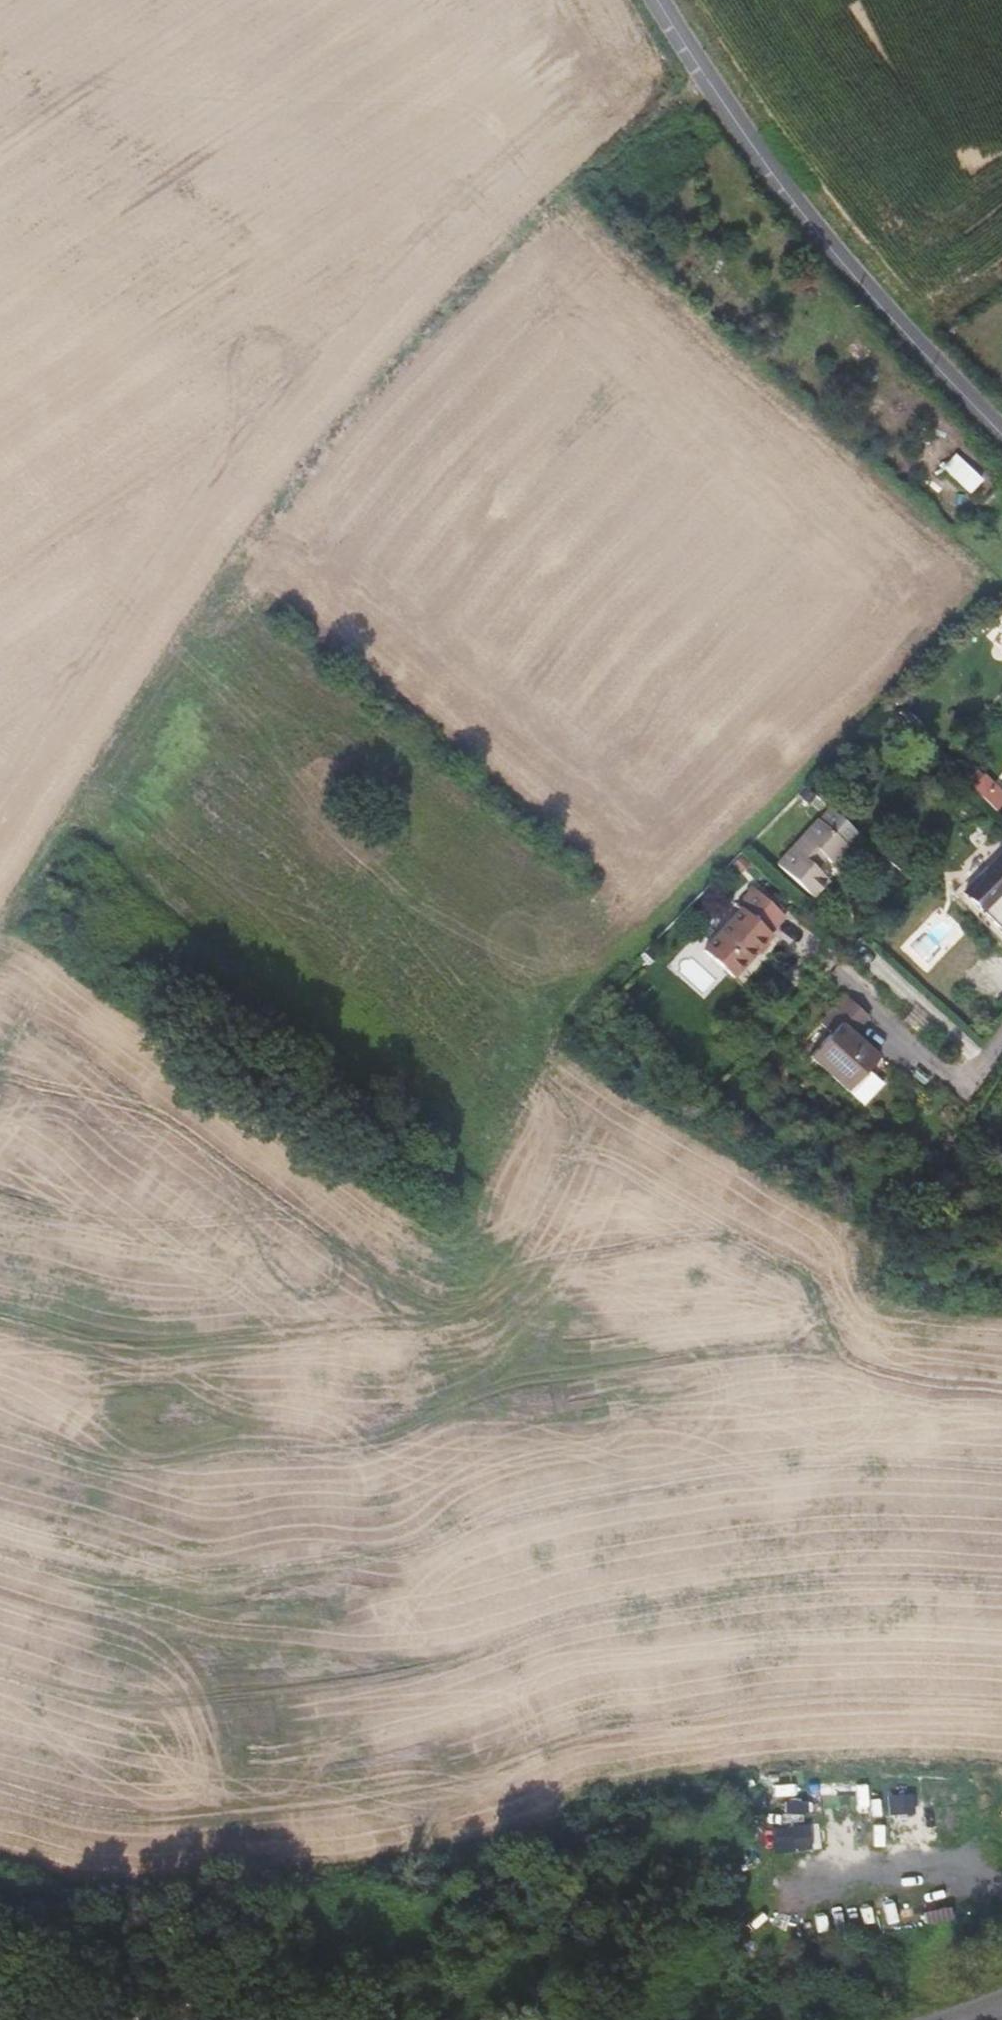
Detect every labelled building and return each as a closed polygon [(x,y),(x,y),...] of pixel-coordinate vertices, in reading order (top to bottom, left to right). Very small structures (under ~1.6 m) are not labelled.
[(977,792),(987,803),(998,792),(987,782),(977,792)] [(987,803),(999,814),(1001,810),(1001,796),(998,792),(987,803)] [(778,864),(815,900),(832,881),(820,868),(829,858),(835,864),(851,847),(850,846),(857,838),(829,808),(820,817),(803,834),(806,838),(796,849),(792,847),(778,864)] [(1001,928),(1001,859),(966,892),(1001,928)] [(766,935),(783,917),(751,888),(736,906),(739,912),(702,953),(733,980),(770,939),(766,935)] [(856,1037),(871,1018),(846,996),(821,1025),(833,1036),(814,1058),(869,1107),(888,1084),(873,1071),(883,1060),(856,1037)] [(812,1824),(774,1824),(775,1849),(812,1849),(812,1824)]
